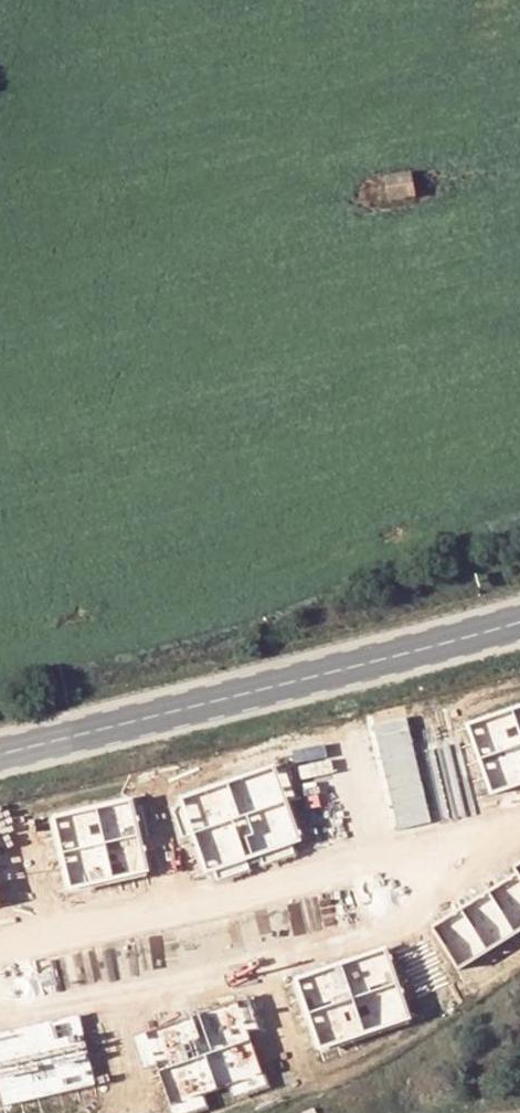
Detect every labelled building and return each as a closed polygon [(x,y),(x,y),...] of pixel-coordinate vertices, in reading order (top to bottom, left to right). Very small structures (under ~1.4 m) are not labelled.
[(413,177),(387,179),(388,197),(415,194),(413,177)]
